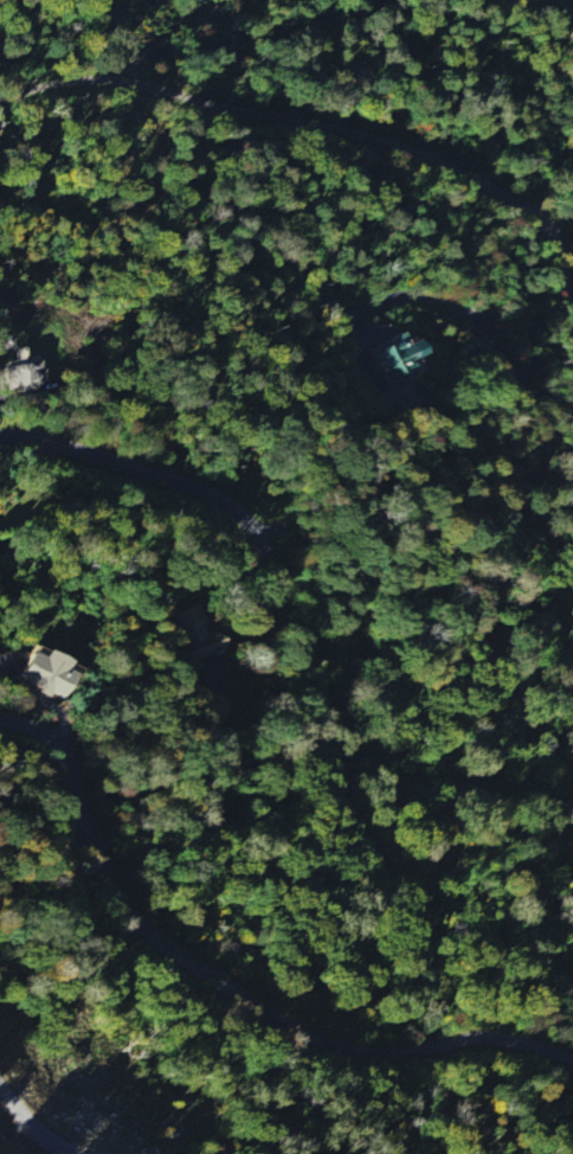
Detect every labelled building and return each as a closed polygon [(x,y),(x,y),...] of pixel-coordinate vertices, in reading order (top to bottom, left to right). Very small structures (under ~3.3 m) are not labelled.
[(393,345),(391,339),(371,347),(386,385),(422,370),(410,338),(393,345)] [(7,393),(44,386),(38,357),(2,364),(7,393)] [(172,611),(186,659),(212,652),(198,604),(172,611)] [(14,679),(58,698),(69,673),(59,669),(63,661),(28,646),(14,679)]
